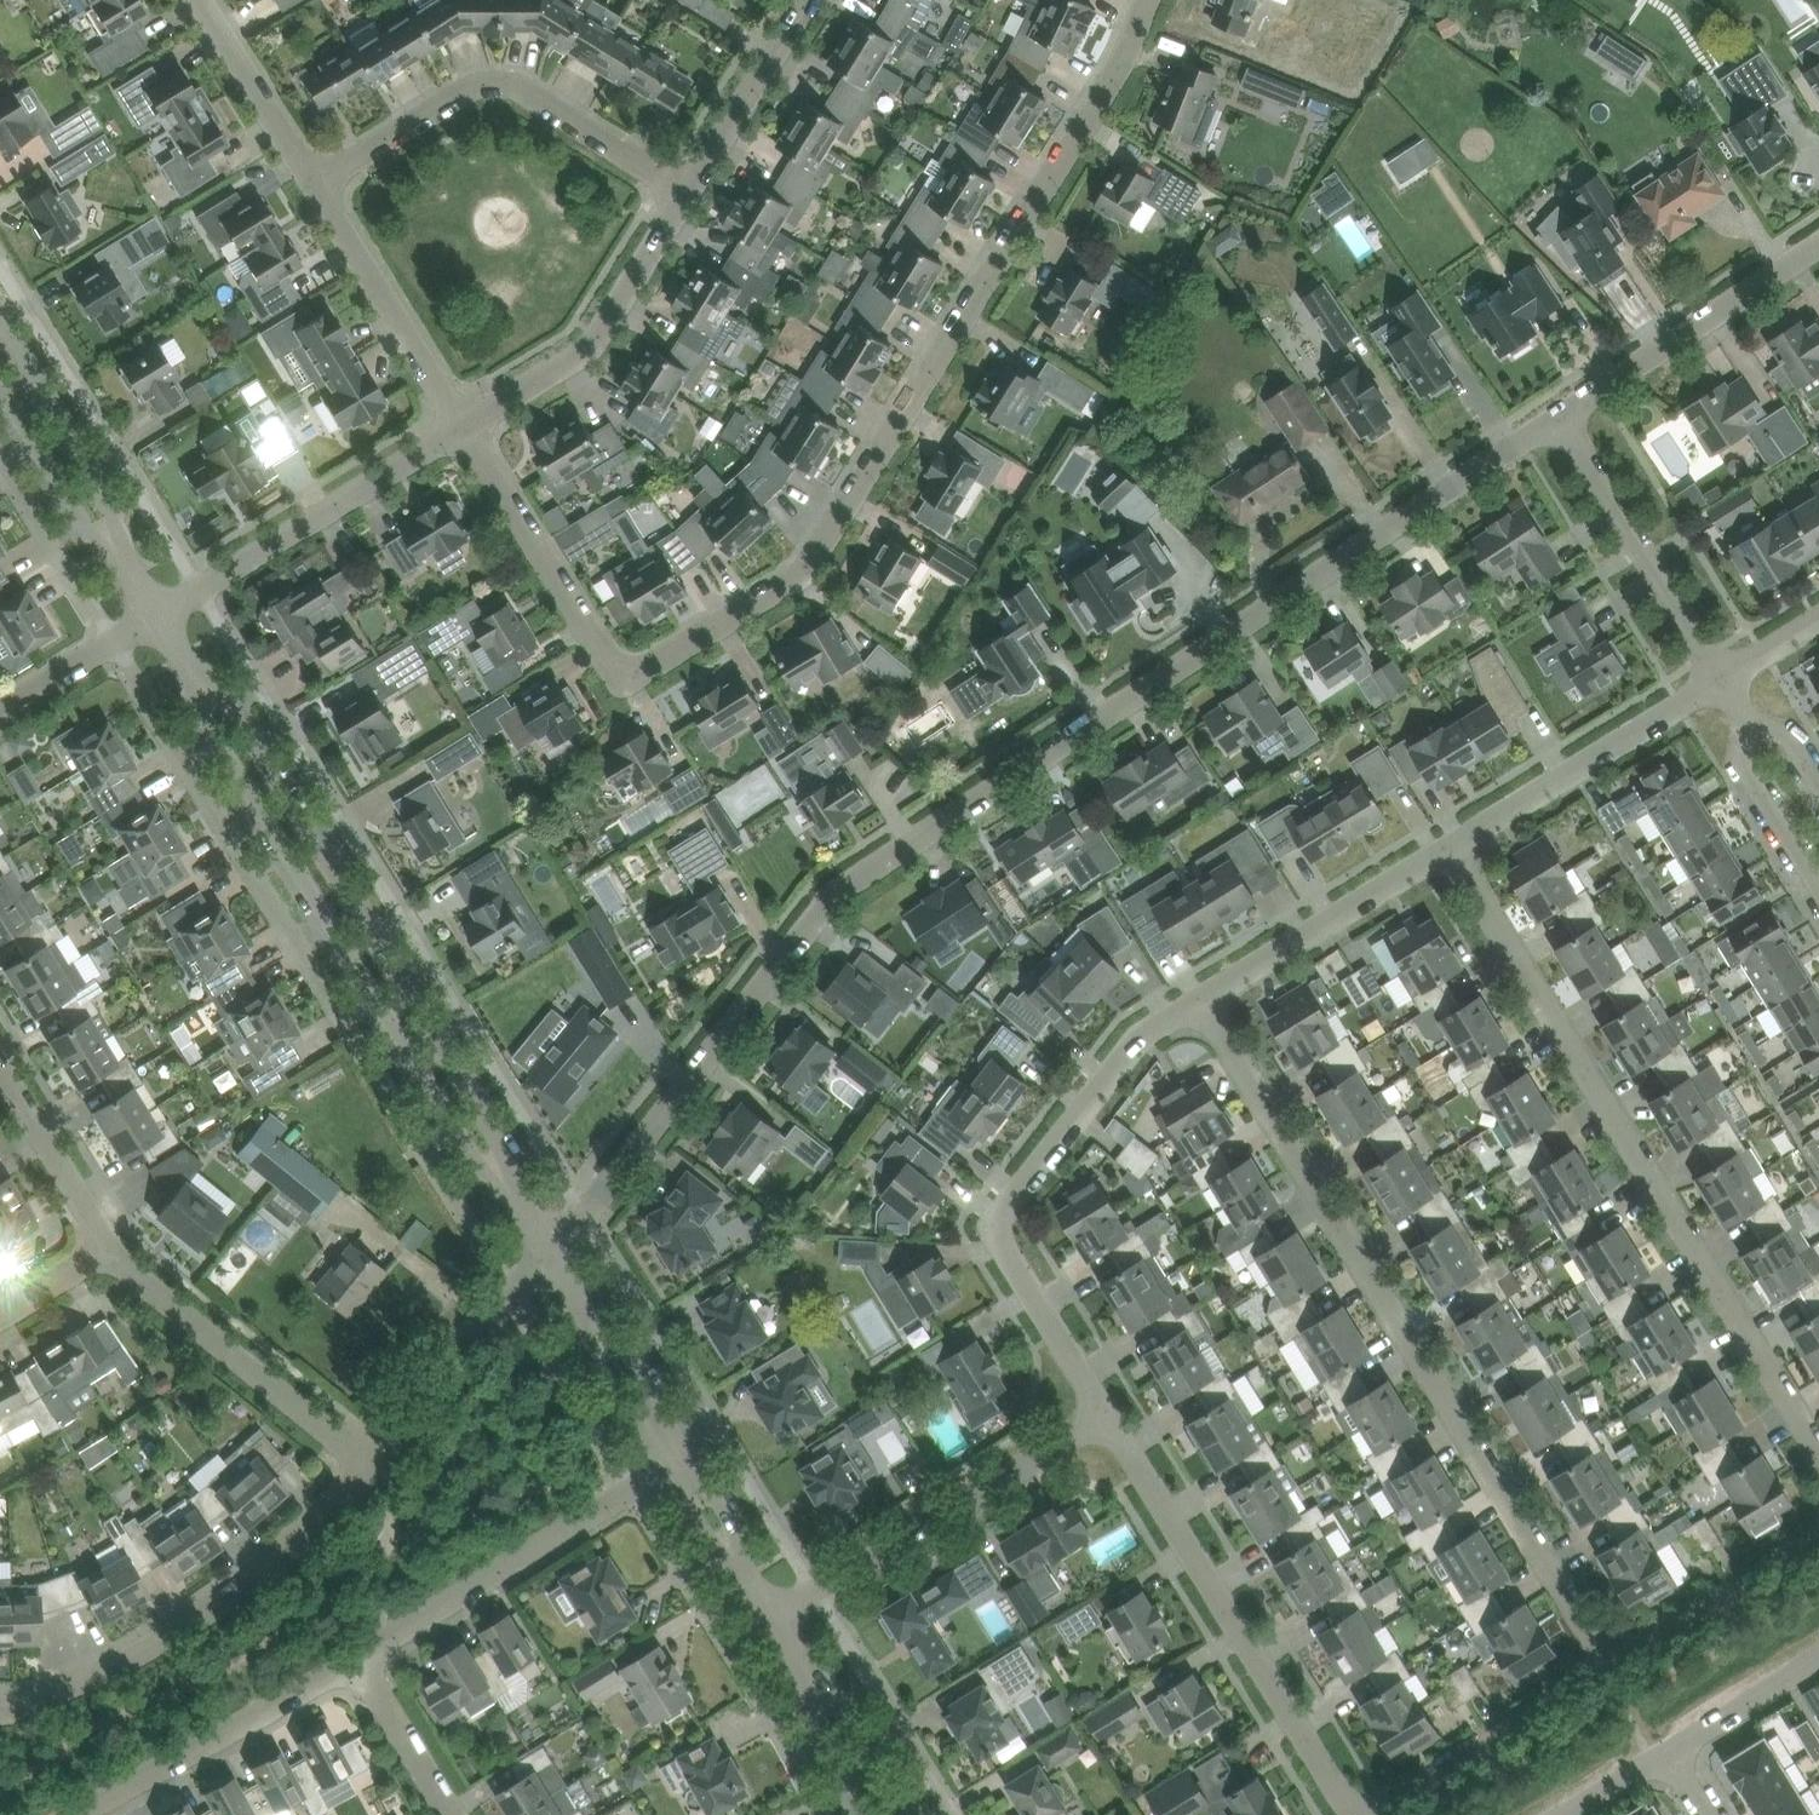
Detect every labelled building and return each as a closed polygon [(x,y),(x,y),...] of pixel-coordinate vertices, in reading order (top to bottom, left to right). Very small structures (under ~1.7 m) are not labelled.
[(87,9),(101,0),(81,0),(87,9)] [(87,9),(107,43),(91,53),(103,73),(146,47),(135,28),(139,27),(133,18),(147,10),(141,0),(101,0),(87,9)] [(283,9),(297,0),(278,0),(283,9)] [(454,0),(408,0),(406,3),(412,13),(432,46),(462,27),(454,0)] [(497,0),(454,0),(462,27),(483,27),(483,33),(497,33),(497,0)] [(540,0),(497,0),(497,33),(511,33),(511,27),(532,27),(540,0)] [(582,14),(590,0),(540,0),(532,27),(562,46),(581,14),(582,14)] [(611,32),(595,22),(604,6),(595,0),(590,0),(582,14),(581,14),(562,46),(573,53),(591,64),(611,32)] [(700,10),(725,26),(733,13),(712,0),(707,0),(700,10)] [(886,10),(918,29),(934,0),(892,0),(886,10)] [(1021,0),(1032,5),(1044,11),(1083,31),(1087,33),(1097,12),(1093,10),(1095,6),(1082,0),(1021,0)] [(1258,0),(1211,0),(1210,2),(1221,6),(1215,23),(1244,34),(1258,0)] [(1044,11),(1032,5),(1011,50),(1043,68),(1054,46),(1072,55),(1083,31),(1044,11)] [(899,59),(918,29),(886,10),(875,28),(858,18),(844,41),(881,64),(888,52),(899,59)] [(412,13),(383,32),(403,64),(432,46),(412,13)] [(1603,31),(1600,37),(1604,40),(1608,34),(1603,31)] [(403,64),(383,32),(353,50),(371,79),(371,80),(373,83),(385,75),(403,64)] [(623,79),(643,47),(642,47),(640,50),(611,32),(591,64),(622,83),(624,80),(623,79)] [(1604,40),(1598,50),(1614,61),(1625,45),(1608,34),(1604,40)] [(905,78),(883,65),(881,64),(844,41),(830,63),(846,74),(835,92),(866,112),(883,85),(896,94),(898,91),(905,78)] [(1805,72),(1818,93),(1818,46),(1806,54),(1814,66),(1805,72)] [(371,79),(351,47),(321,66),(323,68),(303,80),(320,107),(334,99),(331,95),(337,92),(341,98),(371,80),(371,79)] [(673,66),(653,53),(643,47),(623,79),(624,80),(653,98),(657,91),(663,95),(660,99),(674,107),(691,80),(672,68),(673,66)] [(1030,88),(1043,68),(1011,50),(1010,51),(992,80),(1003,87),(996,98),(1033,122),(1047,99),(1030,88)] [(1735,131),(1730,134),(1741,151),(1746,148),(1761,171),(1784,155),(1780,149),(1791,142),(1784,131),(1786,129),(1776,114),(1774,116),(1767,106),(1787,93),(1761,54),(1741,67),(1749,79),(1730,92),(1747,117),(1732,127),(1735,131)] [(1217,73),(1211,71),(1189,62),(1182,79),(1177,77),(1169,97),(1166,95),(1156,121),(1186,132),(1184,137),(1201,144),(1219,100),(1208,96),(1217,73)] [(210,104),(200,87),(196,90),(185,71),(162,85),(152,68),(117,89),(139,124),(159,111),(170,128),(210,104)] [(1274,77),(1267,93),(1299,106),(1306,90),(1274,77)] [(848,141),(866,112),(835,92),(824,111),(807,100),(792,123),(829,146),(837,134),(848,141)] [(0,102),(0,145),(5,153),(32,136),(32,135),(41,130),(32,116),(30,118),(15,93),(0,102)] [(1019,145),(1033,122),(996,98),(988,110),(977,103),(959,133),(990,152),(1002,134),(1019,145)] [(220,120),(210,104),(170,128),(180,146),(174,150),(178,156),(164,165),(181,193),(215,172),(205,154),(227,141),(216,122),(220,120)] [(54,154),(91,131),(79,113),(43,135),(54,154)] [(829,146),(792,123),(778,146),(795,156),(784,174),(815,194),(833,165),(822,158),(829,146)] [(979,170),(990,152),(959,133),(941,162),(933,158),(933,159),(927,169),(945,180),(944,181),(982,204),(996,181),(979,170)] [(99,160),(89,144),(52,167),(62,183),(99,160)] [(1641,192),(1639,193),(1659,223),(1663,220),(1672,235),(1693,221),(1689,214),(1702,206),(1723,192),(1698,155),(1660,180),(1659,180),(1657,181),(1658,182),(1642,192),(1641,192)] [(1182,221),(1201,191),(1165,168),(1157,181),(1128,162),(1116,181),(1112,178),(1109,182),(1106,181),(1103,181),(1100,182),(1098,184),(1096,187),(1096,190),(1096,193),(1097,195),(1100,198),(1096,204),(1112,214),(1114,212),(1130,222),(1142,203),(1139,201),(1143,195),(1154,202),(1154,203),(1182,221)] [(1336,172),(1325,180),(1343,205),(1354,197),(1336,172)] [(797,223),(815,194),(784,174),(772,193),(755,182),(742,204),(741,205),(778,228),(785,216),(797,223)] [(1623,261),(1612,244),(1621,238),(1626,247),(1628,246),(1607,214),(1619,206),(1599,176),(1577,190),(1592,213),(1552,239),(1571,268),(1582,261),(1595,280),(1596,279),(1601,288),(1603,287),(1626,271),(1628,270),(1622,262),(1623,261)] [(968,227),(982,204),(944,181),(937,192),(926,185),(911,209),(908,215),(939,234),(951,216),(968,227)] [(51,184),(47,186),(27,199),(39,220),(33,223),(44,241),(47,239),(52,247),(62,241),(64,244),(78,236),(76,232),(80,230),(71,217),(81,211),(67,189),(59,194),(57,191),(56,192),(51,184)] [(269,204),(266,204),(262,198),(246,208),(236,193),(216,205),(199,215),(214,239),(224,242),(232,237),(242,254),(278,232),(271,221),(275,219),(273,216),(275,213),(269,204)] [(782,247),(793,254),(800,242),(778,228),(741,205),(742,204),(738,202),(725,222),(729,224),(727,228),(744,238),(732,257),(774,283),(780,272),(770,266),(782,247)] [(928,253),(939,234),(908,215),(889,244),(900,251),(893,263),(930,286),(945,263),(928,253)] [(88,282),(75,290),(90,314),(96,311),(107,329),(128,316),(129,315),(123,307),(126,305),(125,302),(131,298),(123,285),(136,277),(130,267),(152,253),(169,243),(158,224),(154,226),(150,221),(137,229),(118,241),(98,253),(106,268),(87,280),(88,282)] [(301,262),(298,256),(299,253),(293,243),(290,243),(288,240),(284,242),(278,232),(242,254),(251,269),(244,273),(241,284),(262,318),(278,308),(299,296),(285,272),(301,262)] [(930,286),(893,263),(870,249),(861,263),(873,270),(856,297),(888,316),(899,298),(916,309),(930,286)] [(727,310),(734,299),(745,306),(753,293),(764,299),(774,283),(732,257),(721,275),(704,264),(690,287),(727,310)] [(1148,309),(1159,292),(1115,264),(1101,286),(1096,283),(1097,282),(1073,268),(1064,282),(1059,279),(1049,296),(1052,297),(1040,316),(1068,333),(1080,315),(1082,317),(1093,300),(1088,297),(1091,291),(1110,303),(1119,290),(1148,309)] [(1561,304),(1548,284),(1535,264),(1511,280),(1514,284),(1470,313),(1485,336),(1489,333),(1503,354),(1511,349),(1514,354),(1533,342),(1529,337),(1537,332),(1530,321),(1539,316),(1540,318),(1561,304)] [(690,287),(687,284),(674,304),(678,307),(676,310),(693,321),(681,339),(712,358),(731,329),(742,336),(749,325),(727,310),(690,287)] [(1324,284),(1304,298),(1337,346),(1357,333),(1324,284)] [(1411,374),(1424,393),(1431,388),(1434,392),(1450,382),(1447,377),(1454,373),(1427,333),(1440,324),(1419,291),(1392,309),(1408,334),(1392,345),(1403,362),(1400,364),(1408,376),(1411,374)] [(877,335),(888,316),(856,297),(838,327),(849,334),(842,345),(879,368),(880,367),(893,345),(877,335)] [(306,306),(286,319),(263,333),(277,355),(293,345),(315,380),(354,356),(342,337),(346,335),(330,308),(314,318),(306,306)] [(245,319),(229,329),(238,342),(253,333),(245,319)] [(1806,329),(1801,321),(1798,323),(1792,322),(1783,328),(1782,333),(1771,341),(1800,384),(1818,372),(1818,321),(1806,329)] [(694,388),(712,358),(681,339),(670,357),(653,347),(639,369),(675,392),(683,381),(694,388)] [(159,345),(143,355),(122,368),(125,372),(122,374),(129,387),(133,385),(141,399),(150,394),(161,412),(183,398),(172,380),(179,376),(159,345)] [(883,370),(880,367),(879,368),(842,345),(834,357),(823,350),(805,379),(837,399),(848,380),(865,391),(867,387),(871,390),(883,370)] [(1365,367),(1362,363),(1359,366),(1351,354),(1324,372),(1332,384),(1329,386),(1362,434),(1368,429),(1374,438),(1392,426),(1386,418),(1392,414),(1382,397),(1385,396),(1365,367)] [(386,399),(374,380),(370,373),(366,375),(354,356),(315,380),(325,395),(323,396),(341,426),(352,420),(355,424),(365,418),(375,422),(377,410),(384,406),(382,402),(386,399)] [(1011,426),(1041,379),(1021,366),(1018,370),(1005,362),(992,383),(986,379),(975,397),(978,399),(975,403),(991,413),(987,419),(1000,427),(1004,421),(1011,426)] [(639,369),(635,366),(623,386),(626,389),(624,392),(641,403),(630,421),(661,441),(679,411),(668,404),(675,392),(639,369)] [(1058,367),(1046,386),(1082,408),(1093,389),(1058,367)] [(1765,410),(1757,398),(1744,378),(1728,389),(1724,383),(1705,396),(1703,392),(1688,401),(1691,405),(1687,408),(1704,434),(1700,436),(1712,454),(1732,441),(1748,430),(1743,424),(1765,410)] [(825,417),(837,399),(805,379),(780,420),(790,427),(828,451),(842,428),(825,417)] [(1329,428),(1309,397),(1297,379),(1267,399),(1299,449),(1329,428)] [(187,390),(198,406),(210,399),(200,382),(187,390)] [(299,394),(281,405),(294,426),(305,419),(301,414),(309,409),(299,394)] [(270,399),(260,405),(266,416),(276,409),(270,399)] [(1786,406),(1759,423),(1781,457),(1808,440),(1786,406)] [(740,408),(726,434),(741,442),(756,416),(740,408)] [(276,417),(261,426),(251,411),(228,425),(234,435),(206,452),(210,458),(187,472),(201,495),(212,488),(215,493),(227,485),(235,500),(266,481),(265,479),(276,472),(270,463),(295,448),(276,417)] [(630,454),(624,443),(611,423),(598,431),(600,435),(595,438),(582,417),(560,431),(559,431),(582,469),(596,492),(604,487),(606,477),(603,471),(630,454)] [(559,431),(560,431),(558,427),(537,440),(540,443),(536,445),(549,466),(542,470),(559,498),(577,487),(570,476),(582,469),(559,431)] [(813,473),(828,451),(790,427),(783,439),(772,432),(754,461),(753,462),(781,487),(782,485),(796,463),(813,473)] [(929,499),(917,516),(945,533),(957,514),(953,511),(975,476),(990,485),(1005,460),(999,456),(978,443),(969,457),(955,448),(953,451),(949,458),(941,453),(937,459),(928,472),(937,478),(925,496),(929,499)] [(1309,474),(1289,444),(1219,490),(1239,520),(1241,523),(1277,499),(1275,497),(1309,474)] [(1074,491),(1090,456),(1070,447),(1054,481),(1074,491)] [(760,505),(781,487),(753,462),(725,487),(734,497),(724,506),(754,538),(774,520),(760,505)] [(1120,467),(1094,493),(1110,510),(1118,502),(1140,525),(1159,507),(1120,467)] [(754,538),(724,506),(706,486),(694,498),(703,507),(678,530),(701,559),(720,542),(734,556),(754,538)] [(1747,488),(1731,499),(1710,511),(1720,528),(1758,505),(1747,488)] [(1809,503),(1808,501),(1795,509),(1796,511),(1792,514),(1814,551),(1818,548),(1818,497),(1809,503)] [(468,540),(463,531),(466,529),(458,516),(461,513),(462,508),(459,503),(454,501),(450,502),(445,505),(442,501),(416,517),(418,519),(403,529),(406,534),(390,544),(407,572),(424,561),(422,556),(436,548),(441,557),(468,540)] [(588,533),(613,518),(605,505),(580,520),(588,533)] [(1471,544),(1485,564),(1493,576),(1517,560),(1534,585),(1560,568),(1544,543),(1546,541),(1525,508),(1510,518),(1508,514),(1491,525),(1494,529),(1471,544)] [(1795,562),(1814,551),(1792,514),(1773,526),(1772,525),(1733,549),(1746,569),(1752,566),(1764,586),(1769,583),(1771,587),(1788,577),(1786,573),(1797,566),(1795,562)] [(620,531),(613,518),(588,533),(595,546),(620,531)] [(1149,529),(1125,544),(1132,554),(1113,565),(1107,556),(1104,558),(1096,546),(1066,564),(1074,577),(1070,579),(1080,594),(1076,596),(1078,600),(1074,603),(1089,627),(1097,622),(1101,628),(1110,623),(1112,627),(1134,612),(1131,608),(1138,604),(1130,592),(1148,580),(1152,586),(1177,570),(1173,564),(1177,561),(1165,544),(1161,546),(1149,529)] [(700,561),(701,559),(678,530),(677,531),(648,549),(654,560),(643,567),(666,605),(667,604),(689,591),(679,573),(700,561)] [(922,556),(913,551),(893,538),(876,564),(872,562),(857,587),(877,600),(894,610),(899,602),(908,588),(909,585),(905,582),(922,556)] [(940,544),(929,562),(966,585),(977,567),(940,544)] [(666,605),(643,567),(636,556),(624,563),(606,574),(619,596),(609,602),(622,623),(639,612),(643,619),(646,617),(649,620),(669,608),(667,604),(666,605)] [(10,584),(0,568),(0,590),(10,584)] [(266,612),(265,618),(269,624),(274,626),(281,625),(289,639),(326,616),(333,627),(347,618),(342,609),(346,607),(349,597),(344,590),(353,584),(345,571),(325,583),(322,579),(294,596),(292,593),(270,607),(266,612)] [(1421,581),(1419,578),(1417,574),(1396,588),(1401,595),(1384,605),(1397,626),(1403,634),(1420,623),(1424,630),(1444,616),(1445,617),(1454,618),(1461,613),(1447,593),(1434,572),(1421,581)] [(1579,594),(1572,582),(1560,590),(1567,602),(1579,594)] [(977,676),(993,700),(1007,691),(1009,695),(1014,692),(1017,693),(1020,693),(1023,693),(1026,692),(1029,691),(1031,689),(1033,687),(1035,685),(1035,684),(1036,682),(1037,679),(1037,677),(1042,674),(1027,651),(1038,644),(1028,630),(1051,615),(1030,584),(1006,600),(1021,623),(979,650),(991,667),(977,676)] [(1,635),(14,656),(0,664),(0,666),(7,677),(34,661),(26,648),(38,641),(40,643),(55,633),(46,617),(43,619),(38,610),(26,590),(17,595),(3,604),(0,600),(0,636),(1,635)] [(520,623),(508,603),(497,610),(494,605),(483,612),(475,600),(422,633),(435,654),(476,629),(497,663),(499,667),(484,676),(493,692),(525,673),(517,660),(521,657),(523,659),(536,651),(535,649),(538,647),(523,622),(520,623)] [(1568,609),(1553,619),(1570,647),(1562,652),(1568,662),(1555,670),(1567,688),(1579,681),(1588,695),(1617,677),(1614,672),(1624,666),(1621,661),(1624,660),(1616,647),(1613,648),(1608,641),(1605,643),(1579,602),(1568,609)] [(367,650),(347,618),(333,627),(326,616),(289,639),(297,653),(304,649),(311,659),(320,653),(331,671),(367,650)] [(831,618),(812,629),(800,636),(803,640),(804,642),(796,647),(795,644),(781,652),(783,655),(778,658),(795,686),(818,672),(825,682),(862,660),(844,630),(840,633),(831,618)] [(1308,651),(1322,671),(1330,683),(1371,656),(1350,624),(1345,627),(1343,623),(1327,633),(1330,637),(1308,651)] [(413,638),(376,661),(355,674),(365,690),(357,695),(361,701),(336,716),(350,738),(352,736),(366,759),(371,756),(373,760),(404,740),(392,721),(394,719),(381,698),(431,667),(413,638)] [(913,671),(880,644),(867,660),(900,687),(913,671)] [(1514,717),(1529,708),(1492,648),(1473,659),(1488,699),(1476,706),(1479,710),(1461,721),(1482,754),(1486,752),(1488,756),(1505,746),(1502,742),(1511,736),(1509,734),(1521,727),(1514,717)] [(1392,661),(1376,672),(1392,696),(1408,686),(1392,661)] [(742,713),(760,702),(744,676),(721,690),(718,686),(716,687),(714,683),(701,691),(704,695),(697,699),(698,702),(692,706),(707,729),(703,732),(712,747),(748,724),(742,713)] [(569,687),(564,689),(558,679),(519,703),(538,736),(540,734),(553,755),(571,743),(568,738),(582,729),(572,712),(576,709),(573,703),(578,700),(569,687)] [(1281,719),(1258,684),(1256,680),(1225,701),(1227,704),(1208,717),(1229,750),(1249,737),(1251,740),(1272,727),(1291,756),(1319,737),(1299,707),(1281,719)] [(518,718),(514,712),(504,696),(472,716),(485,738),(518,718)] [(777,704),(763,713),(782,745),(797,735),(777,704)] [(1465,765),(1482,754),(1461,721),(1456,724),(1454,720),(1447,719),(1435,726),(1433,733),(1421,741),(1412,746),(1408,739),(1393,749),(1400,760),(1412,780),(1427,771),(1434,784),(1438,781),(1441,785),(1468,769),(1465,765)] [(844,720),(796,751),(820,787),(801,800),(816,824),(814,825),(823,839),(837,830),(836,827),(854,815),(850,810),(866,799),(841,761),(844,759),(846,761),(864,749),(844,720)] [(83,768),(123,743),(115,730),(113,731),(107,722),(94,731),(91,726),(85,730),(81,723),(55,739),(64,752),(71,748),(83,768)] [(671,760),(660,743),(657,738),(650,741),(644,732),(641,733),(636,731),(630,735),(629,741),(617,748),(619,752),(609,758),(608,761),(604,763),(606,767),(603,769),(611,783),(615,781),(627,800),(672,772),(666,763),(671,760)] [(482,752),(471,734),(428,761),(439,779),(482,752)] [(134,766),(129,757),(131,756),(123,743),(83,768),(95,787),(88,792),(101,813),(137,791),(125,772),(134,766)] [(1174,754),(1168,744),(1147,757),(1145,754),(1141,756),(1140,755),(1139,754),(1138,753),(1136,753),(1135,753),(1133,753),(1132,753),(1131,754),(1129,754),(1128,755),(1127,756),(1127,758),(1127,759),(1127,761),(1127,762),(1127,763),(1128,765),(1124,767),(1118,771),(1121,775),(1107,784),(1120,804),(1127,815),(1161,792),(1171,806),(1213,777),(1190,743),(1174,754)] [(1375,795),(1383,790),(1383,791),(1401,781),(1389,760),(1380,746),(1354,762),(1364,778),(1355,783),(1357,787),(1330,803),(1350,836),(1365,827),(1367,830),(1372,831),(1384,824),(1385,819),(1383,816),(1385,814),(1376,800),(1378,798),(1375,795)] [(1638,786),(1650,807),(1652,809),(1695,783),(1681,760),(1667,768),(1664,765),(1646,776),(1648,780),(1638,786)] [(729,835),(737,830),(734,825),(786,792),(767,762),(706,801),(729,835)] [(40,791),(24,765),(11,773),(27,799),(40,791)] [(666,793),(677,811),(707,793),(692,768),(674,779),(678,785),(666,793)] [(431,781),(418,789),(397,802),(408,819),(405,821),(414,835),(410,837),(424,859),(449,844),(451,848),(467,838),(431,781)] [(1696,784),(1695,783),(1652,809),(1665,831),(1707,806),(1702,798),(1700,800),(1692,786),(1696,784)] [(165,812),(163,813),(157,804),(148,809),(137,791),(101,813),(114,834),(121,830),(133,850),(173,825),(165,812)] [(1347,838),(1350,836),(1325,796),(1303,810),(1298,801),(1261,824),(1267,834),(1280,855),(1302,842),(1312,859),(1329,848),(1331,852),(1334,850),(1337,851),(1345,846),(1346,843),(1349,841),(1347,838)] [(1600,807),(1612,828),(1615,832),(1629,823),(1613,799),(1600,807)] [(1712,814),(1707,806),(1665,831),(1679,854),(1718,830),(1709,815),(1712,814)] [(1013,841),(998,851),(1008,866),(1011,864),(1021,879),(1051,859),(1055,865),(1065,858),(1083,886),(1122,861),(1099,826),(1083,837),(1066,811),(1045,825),(1042,821),(1040,822),(1033,827),(1031,829),(1033,832),(1015,844),(1013,841)] [(1616,849),(1600,821),(1586,830),(1603,857),(1616,849)] [(188,873),(176,853),(184,848),(179,839),(181,838),(173,825),(133,850),(109,864),(122,884),(138,874),(151,895),(188,873)] [(727,862),(715,841),(707,829),(672,850),(701,897),(698,899),(701,903),(681,915),(679,911),(655,925),(667,944),(660,949),(670,965),(699,947),(702,951),(707,951),(711,950),(715,948),(719,945),(722,942),(724,938),(721,934),(740,922),(726,900),(723,901),(719,895),(724,892),(720,886),(713,889),(708,880),(710,878),(707,874),(727,862)] [(1246,882),(1272,866),(1249,830),(1232,840),(1241,855),(1196,883),(1220,921),(1223,918),(1229,919),(1237,914),(1238,909),(1256,898),(1246,882)] [(1727,844),(1718,830),(1679,854),(1693,876),(1735,850),(1730,843),(1727,844)] [(1618,839),(1629,855),(1637,849),(1627,833),(1618,839)] [(1524,865),(1511,873),(1525,896),(1566,871),(1545,837),(1518,854),(1524,865)] [(1643,846),(1637,849),(1629,855),(1640,872),(1648,866),(1644,859),(1650,856),(1643,846)] [(497,848),(461,870),(462,871),(463,871),(484,904),(476,909),(481,917),(466,926),(486,958),(501,949),(502,951),(518,941),(517,939),(529,932),(513,906),(520,901),(509,884),(509,883),(504,875),(510,871),(511,872),(512,871),(497,848)] [(1739,858),(1735,850),(1693,876),(1707,898),(1750,872),(1749,871),(1745,873),(1737,860),(1739,858)] [(4,855),(0,858),(0,907),(15,897),(16,898),(26,891),(4,855)] [(1587,888),(1586,889),(1574,869),(1568,873),(1567,871),(1566,871),(1525,896),(1525,897),(1526,896),(1529,900),(1524,903),(1533,917),(1537,914),(1540,919),(1562,905),(1571,920),(1597,904),(1587,888)] [(1650,872),(1642,877),(1656,899),(1665,894),(1650,872)] [(1764,895),(1750,872),(1707,898),(1721,921),(1764,895)] [(987,919),(999,911),(978,878),(966,886),(962,880),(944,891),(942,888),(927,897),(930,901),(909,915),(912,919),(908,921),(918,936),(921,934),(922,935),(933,951),(960,933),(962,936),(988,920),(987,919)] [(1220,921),(1196,883),(1165,902),(1154,884),(1124,902),(1136,921),(1149,942),(1170,929),(1180,945),(1196,935),(1202,936),(1210,931),(1211,926),(1220,921)] [(31,888),(26,891),(16,898),(15,897),(0,907),(0,939),(15,930),(22,942),(47,927),(39,914),(45,910),(31,888)] [(179,905),(163,914),(175,933),(182,929),(196,952),(236,927),(228,914),(226,915),(220,906),(212,912),(199,892),(179,905)] [(1675,910),(1665,894),(1656,899),(1667,916),(1675,910)] [(1573,972),(1610,949),(1596,927),(1607,920),(1597,904),(1571,920),(1580,935),(1558,949),(1573,972)] [(1131,941),(1109,906),(1080,924),(1089,939),(1061,967),(1061,968),(1095,1001),(1095,1000),(1095,999),(1122,972),(1108,959),(1115,951),(1131,941)] [(1774,911),(1754,924),(1720,945),(1734,967),(1745,960),(1745,961),(1788,934),(1774,911)] [(1448,943),(1434,920),(1420,928),(1414,918),(1386,935),(1407,969),(1448,943)] [(59,968),(59,969),(69,962),(56,940),(65,935),(56,921),(53,923),(22,942),(30,955),(8,968),(22,991),(59,968)] [(196,952),(181,961),(193,981),(201,976),(214,997),(250,975),(238,955),(247,950),(242,941),(244,940),(236,927),(196,952)] [(632,993),(593,929),(572,941),(612,1006),(632,993)] [(1789,935),(1788,934),(1745,961),(1759,983),(1800,957),(1796,950),(1793,951),(1785,938),(1789,935)] [(1673,940),(1683,956),(1692,951),(1682,935),(1673,940)] [(1449,944),(1448,943),(1399,973),(1423,1011),(1449,995),(1440,980),(1462,967),(1448,944),(1449,944)] [(1692,951),(1683,956),(1690,968),(1703,960),(1696,948),(1692,951)] [(1623,971),(1610,949),(1573,972),(1587,995),(1609,981),(1618,996),(1644,980),(1634,964),(1623,971)] [(828,989),(825,994),(837,1003),(834,1007),(848,1018),(851,1014),(863,1023),(886,994),(901,1006),(905,1009),(927,981),(924,979),(905,964),(896,975),(865,951),(854,967),(849,963),(838,978),(835,976),(826,987),(828,989)] [(1095,1007),(1092,1003),(1095,1001),(1061,968),(1061,967),(1049,955),(1034,970),(1039,978),(1019,998),(1013,993),(1001,1008),(1037,1035),(1049,1020),(1054,1015),(1067,1029),(1081,1015),(1085,1017),(1095,1007)] [(1805,965),(1800,957),(1759,983),(1772,1005),(1811,981),(1803,967),(1805,965)] [(96,976),(87,982),(73,960),(69,962),(59,969),(59,968),(22,991),(23,994),(19,996),(29,1011),(33,1009),(36,1015),(58,1001),(66,1013),(92,997),(104,990),(96,976)] [(1368,964),(1355,972),(1371,999),(1385,991),(1368,964)] [(1371,999),(1355,972),(1341,980),(1358,1008),(1371,999)] [(250,975),(214,997),(227,1018),(218,1024),(230,1043),(286,1009),(278,996),(276,997),(270,988),(262,993),(250,975)] [(1620,1048),(1657,1025),(1643,1003),(1654,997),(1644,980),(1618,996),(1627,1011),(1605,1025),(1620,1048)] [(1811,981),(1772,1005),(1786,1027),(1818,1007),(1818,994),(1811,981)] [(1272,1019),(1286,1042),(1328,1017),(1307,983),(1279,1000),(1286,1011),(1272,1019)] [(1712,990),(1721,1006),(1731,1000),(1721,984),(1712,990)] [(1458,1010),(1449,995),(1423,1011),(1423,1012),(1415,1016),(1427,1036),(1438,1039),(1450,1031),(1457,1043),(1494,1020),(1480,997),(1458,1010)] [(66,1062),(103,1040),(89,1018),(100,1011),(92,997),(66,1013),(74,1026),(52,1039),(66,1062)] [(1741,1017),(1731,1000),(1721,1006),(1732,1023),(1741,1017)] [(586,1006),(573,1023),(549,1052),(530,1036),(513,1056),(567,1100),(580,1083),(575,1079),(585,1067),(587,1068),(617,1031),(586,1006)] [(1786,1027),(1800,1050),(1818,1038),(1818,1007),(1786,1027)] [(286,1009),(230,1043),(242,1063),(251,1057),(258,1068),(243,1076),(256,1098),(289,1078),(283,1068),(301,1057),(288,1037),(297,1032),(292,1023),(294,1022),(286,1009)] [(1333,1067),(1359,1051),(1349,1034),(1338,1041),(1325,1020),(1328,1018),(1328,1017),(1286,1042),(1287,1043),(1288,1043),(1302,1065),(1324,1052),(1333,1067)] [(1691,1057),(1681,1040),(1668,1018),(1657,1025),(1620,1048),(1623,1053),(1619,1055),(1627,1069),(1631,1066),(1634,1071),(1656,1058),(1665,1073),(1691,1057)] [(1509,1043),(1494,1020),(1457,1043),(1464,1054),(1451,1062),(1449,1074),(1461,1093),(1462,1092),(1496,1072),(1487,1057),(1509,1043)] [(1029,1044),(1010,1029),(1005,1025),(981,1056),(982,1062),(989,1067),(975,1086),(1006,1110),(1007,1109),(1010,1108),(1010,1107),(1018,1098),(1018,1094),(1027,1083),(1007,1067),(1016,1055),(1019,1057),(1029,1044)] [(834,1050),(823,1042),(804,1027),(800,1032),(797,1030),(788,1041),(769,1066),(786,1080),(783,1084),(802,1098),(815,1081),(819,1075),(830,1062),(827,1059),(834,1050)] [(1739,1034),(1749,1050),(1758,1045),(1748,1029),(1739,1034)] [(1800,1050),(1814,1073),(1818,1070),(1818,1038),(1800,1050)] [(110,1085),(136,1069),(127,1055),(116,1062),(103,1040),(66,1062),(80,1086),(102,1072),(110,1085)] [(1769,1061),(1758,1045),(1749,1050),(1760,1067),(1769,1061)] [(853,1046),(840,1062),(873,1087),(886,1071),(853,1046)] [(1371,1095),(1358,1074),(1369,1067),(1359,1051),(1333,1067),(1342,1082),(1320,1095),(1334,1118),(1371,1095)] [(1714,1065),(1701,1073),(1691,1057),(1665,1073),(1674,1088),(1652,1101),(1667,1124),(1715,1095),(1728,1087),(1714,1065)] [(147,1111),(132,1087),(143,1081),(136,1069),(110,1085),(117,1097),(95,1111),(110,1134),(147,1111)] [(1505,1087),(1496,1072),(1462,1092),(1465,1096),(1472,1091),(1481,1106),(1490,1108),(1495,1105),(1504,1119),(1541,1096),(1527,1073),(1505,1087)] [(1767,1080),(1777,1096),(1786,1090),(1775,1074),(1767,1080)] [(1004,1111),(1006,1110),(975,1086),(972,1088),(958,1078),(933,1110),(937,1113),(922,1131),(932,1139),(951,1154),(962,1140),(969,1146),(974,1145),(981,1135),(984,1137),(992,1127),(995,1130),(1007,1114),(1004,1111)] [(1172,1137),(1221,1107),(1206,1084),(1193,1092),(1186,1081),(1158,1098),(1166,1110),(1155,1117),(1169,1139),(1172,1137)] [(1406,1127),(1396,1111),(1383,1089),(1372,1096),(1371,1095),(1334,1118),(1336,1121),(1332,1124),(1340,1138),(1345,1135),(1348,1141),(1370,1128),(1380,1143),(1406,1127)] [(1738,1133),(1728,1117),(1715,1095),(1667,1124),(1681,1148),(1703,1134),(1712,1149),(1738,1133)] [(1543,1148),(1534,1133),(1556,1119),(1553,1115),(1557,1113),(1548,1099),(1544,1101),(1541,1096),(1504,1119),(1518,1141),(1507,1148),(1517,1164),(1543,1148)] [(773,1148),(783,1135),(777,1131),(778,1129),(765,1119),(746,1104),(736,1117),(732,1113),(719,1130),(723,1133),(710,1150),(715,1154),(717,1158),(727,1166),(732,1167),(745,1177),(746,1175),(749,1178),(763,1161),(773,1148)] [(1785,1109),(1799,1130),(1807,1125),(1793,1104),(1785,1109)] [(1221,1107),(1172,1137),(1185,1159),(1174,1166),(1183,1181),(1195,1174),(1220,1158),(1212,1144),(1234,1130),(1231,1126),(1236,1124),(1227,1110),(1223,1112),(1220,1108),(1221,1107)] [(882,1110),(867,1130),(882,1142),(898,1122),(882,1110)] [(154,1156),(180,1140),(166,1118),(155,1125),(147,1111),(110,1134),(124,1157),(146,1143),(154,1156)] [(262,1123),(237,1153),(280,1187),(265,1206),(288,1225),(303,1207),(315,1216),(339,1186),(262,1123)] [(787,1139),(785,1142),(815,1165),(828,1149),(797,1126),(787,1139)] [(1389,1158),(1367,1171),(1381,1194),(1418,1172),(1418,1171),(1426,1166),(1423,1161),(1424,1159),(1419,1150),(1417,1150),(1413,1145),(1416,1143),(1406,1127),(1380,1143),(1389,1158)] [(1751,1148),(1748,1149),(1738,1133),(1712,1149),(1721,1164),(1699,1177),(1702,1181),(1698,1184),(1707,1198),(1710,1196),(1713,1201),(1765,1169),(1751,1148)] [(1161,1154),(1155,1149),(1135,1134),(1126,1147),(1151,1166),(1161,1154)] [(945,1162),(926,1147),(911,1136),(909,1135),(903,1143),(897,1139),(877,1164),(891,1174),(897,1179),(885,1194),(893,1200),(889,1205),(889,1218),(910,1219),(913,1215),(918,1219),(930,1204),(934,1207),(945,1193),(929,1180),(932,1176),(933,1177),(945,1162)] [(1816,1158),(1818,1157),(1818,1144),(1815,1138),(1806,1143),(1816,1158)] [(202,1162),(185,1147),(151,1168),(162,1187),(165,1185),(175,1193),(158,1214),(199,1248),(208,1237),(211,1239),(220,1228),(217,1226),(225,1215),(186,1182),(202,1162)] [(1151,1166),(1126,1147),(1116,1159),(1142,1178),(1151,1166)] [(1517,1164),(1508,1169),(1518,1185),(1527,1180),(1529,1179),(1533,1184),(1532,1186),(1537,1195),(1540,1195),(1543,1200),(1588,1173),(1587,1170),(1590,1168),(1581,1153),(1578,1155),(1574,1149),(1552,1163),(1543,1148),(1517,1164)] [(1229,1172),(1220,1158),(1195,1174),(1202,1185),(1204,1189),(1215,1182),(1228,1204),(1265,1182),(1251,1158),(1229,1172)] [(1418,1172),(1381,1194),(1395,1218),(1417,1204),(1427,1219),(1453,1203),(1443,1187),(1429,1165),(1426,1166),(1418,1171),(1418,1172)] [(1785,1209),(1775,1193),(1778,1191),(1765,1169),(1713,1201),(1728,1224),(1750,1210),(1759,1225),(1785,1209)] [(1581,1209),(1602,1196),(1588,1173),(1543,1200),(1540,1202),(1554,1224),(1564,1240),(1590,1224),(1581,1209)] [(681,1269),(715,1248),(700,1225),(721,1198),(690,1174),(662,1210),(653,1214),(652,1230),(660,1235),(667,1246),(663,1248),(674,1266),(678,1264),(681,1269)] [(1068,1193),(1075,1204),(1061,1212),(1076,1236),(1117,1210),(1096,1176),(1068,1193)] [(9,1178),(0,1183),(0,1215),(23,1201),(9,1178)] [(1240,1248),(1266,1232),(1258,1218),(1280,1205),(1265,1182),(1228,1204),(1237,1219),(1221,1228),(1218,1241),(1228,1256),(1240,1248)] [(2,1274),(28,1258),(15,1237),(37,1224),(34,1220),(39,1217),(29,1202),(25,1205),(23,1201),(0,1215),(0,1271),(2,1274)] [(1463,1219),(1453,1203),(1427,1219),(1436,1234),(1414,1248),(1428,1271),(1465,1248),(1452,1226),(1463,1219)] [(1811,1246),(1811,1245),(1801,1230),(1808,1226),(1794,1204),(1785,1210),(1785,1209),(1759,1225),(1768,1240),(1746,1254),(1760,1277),(1811,1246)] [(1141,1222),(1148,1236),(1174,1223),(1167,1209),(1141,1222)] [(1120,1257),(1146,1241),(1133,1219),(1122,1225),(1114,1213),(1117,1211),(1117,1210),(1076,1236),(1077,1236),(1091,1258),(1113,1245),(1120,1257)] [(1590,1224),(1564,1240),(1574,1257),(1587,1278),(1635,1249),(1621,1226),(1599,1239),(1590,1224)] [(1275,1246),(1266,1232),(1240,1248),(1249,1263),(1260,1257),(1274,1279),(1311,1256),(1297,1233),(1275,1246)] [(1156,1234),(1146,1241),(1120,1257),(1127,1269),(1105,1282),(1120,1305),(1167,1275),(1155,1255),(1160,1251),(1162,1244),(1156,1234)] [(866,1261),(880,1262),(881,1242),(843,1240),(842,1260),(866,1261)] [(1430,1274),(1426,1276),(1434,1290),(1438,1287),(1442,1294),(1464,1280),(1474,1295),(1513,1271),(1503,1255),(1490,1263),(1487,1265),(1484,1259),(1485,1258),(1479,1249),(1477,1249),(1474,1243),(1465,1248),(1428,1271),(1430,1274)] [(1812,1244),(1811,1245),(1811,1246),(1760,1277),(1775,1300),(1797,1287),(1806,1302),(1818,1294),(1818,1255),(1812,1244)] [(383,1271),(364,1255),(352,1246),(319,1288),(330,1297),(349,1312),(383,1271)] [(1649,1272),(1635,1249),(1587,1278),(1611,1317),(1637,1301),(1627,1286),(1649,1272)] [(1325,1279),(1311,1256),(1274,1279),(1282,1292),(1272,1299),(1268,1312),(1278,1328),(1312,1306),(1303,1293),(1325,1279)] [(888,1275),(882,1279),(892,1294),(887,1297),(904,1324),(923,1312),(924,1313),(937,1306),(939,1309),(940,1308),(961,1296),(948,1275),(952,1272),(950,1269),(945,1262),(943,1259),(936,1263),(933,1258),(921,1266),(916,1258),(895,1271),(888,1275)] [(1483,1310),(1461,1324),(1475,1347),(1512,1324),(1523,1318),(1510,1296),(1523,1288),(1513,1271),(1474,1295),(1483,1310)] [(1178,1294),(1167,1275),(1120,1305),(1134,1328),(1156,1315),(1163,1327),(1194,1307),(1184,1290),(1178,1294)] [(767,1334),(737,1284),(705,1304),(715,1321),(710,1324),(716,1334),(719,1338),(716,1340),(725,1356),(729,1354),(730,1356),(746,1347),(748,1350),(766,1339),(764,1336),(767,1334)] [(1806,1302),(1815,1317),(1793,1330),(1807,1353),(1818,1346),(1818,1294),(1806,1302)] [(1682,1325),(1668,1302),(1646,1316),(1637,1301),(1611,1317),(1623,1337),(1628,1338),(1633,1339),(1638,1336),(1645,1348),(1682,1325)] [(1320,1320),(1312,1306),(1278,1328),(1287,1342),(1295,1337),(1309,1360),(1357,1330),(1342,1307),(1320,1320)] [(1566,1316),(1578,1335),(1593,1326),(1581,1306),(1566,1316)] [(1208,1329),(1194,1307),(1163,1327),(1171,1339),(1149,1352),(1163,1375),(1200,1352),(1191,1339),(1208,1329)] [(106,1320),(94,1327),(90,1321),(63,1338),(90,1382),(116,1365),(128,1384),(143,1374),(145,1374),(106,1318),(105,1319),(106,1320)] [(1547,1356),(1537,1339),(1526,1346),(1512,1324),(1475,1347),(1477,1350),(1472,1353),(1481,1367),(1485,1364),(1489,1370),(1511,1357),(1521,1372),(1547,1356)] [(1674,1362),(1696,1348),(1694,1344),(1698,1342),(1689,1328),(1685,1330),(1682,1325),(1645,1348),(1634,1355),(1647,1377),(1657,1393),(1684,1377),(1674,1362)] [(1371,1353),(1357,1330),(1320,1353),(1309,1360),(1322,1381),(1331,1397),(1357,1381),(1349,1367),(1371,1353)] [(40,1361),(27,1370),(61,1426),(77,1416),(74,1412),(100,1396),(90,1382),(63,1338),(36,1356),(40,1361)] [(977,1341),(956,1354),(951,1357),(942,1342),(925,1353),(935,1369),(944,1363),(962,1393),(961,1393),(962,1396),(956,1399),(973,1427),(1000,1410),(991,1395),(1005,1386),(995,1371),(1000,1368),(991,1354),(986,1357),(977,1341)] [(819,1373),(809,1356),(808,1357),(799,1343),(754,1370),(755,1371),(756,1371),(763,1382),(754,1387),(755,1389),(758,1388),(765,1401),(760,1404),(761,1406),(766,1415),(775,1429),(778,1426),(785,1437),(805,1424),(822,1414),(803,1383),(819,1373)] [(1807,1353),(1818,1372),(1818,1346),(1807,1353)] [(1206,1397),(1232,1381),(1224,1367),(1213,1374),(1200,1352),(1163,1375),(1177,1398),(1199,1385),(1206,1397)] [(1559,1401),(1546,1379),(1557,1372),(1547,1356),(1521,1372),(1530,1387),(1508,1400),(1522,1423),(1559,1401)] [(27,1370),(14,1377),(11,1370),(0,1376),(0,1418),(7,1430),(34,1416),(44,1435),(61,1426),(27,1370)] [(1692,1424),(1729,1401),(1715,1378),(1693,1392),(1684,1377),(1657,1393),(1663,1403),(1667,1409),(1666,1410),(1680,1432),(1692,1424)] [(1206,1445),(1243,1422),(1242,1422),(1254,1415),(1232,1381),(1206,1397),(1214,1409),(1192,1422),(1195,1427),(1190,1430),(1199,1444),(1204,1442),(1206,1445)] [(1366,1395),(1357,1381),(1331,1397),(1341,1412),(1352,1405),(1365,1427),(1402,1404),(1388,1381),(1366,1395)] [(1577,1390),(1570,1394),(1559,1401),(1522,1423),(1536,1447),(1558,1433),(1568,1448),(1594,1432),(1595,1431),(1585,1415),(1577,1390)] [(1663,1403),(1657,1393),(1624,1413),(1630,1423),(1663,1403)] [(885,1398),(860,1413),(871,1430),(895,1415),(885,1398)] [(1743,1425),(1729,1401),(1692,1424),(1705,1446),(1694,1453),(1704,1469),(1730,1453),(1721,1438),(1743,1425)] [(1395,1441),(1417,1427),(1402,1404),(1365,1427),(1379,1450),(1369,1457),(1377,1471),(1403,1455),(1395,1441)] [(1249,1467),(1275,1451),(1267,1438),(1256,1444),(1243,1422),(1206,1445),(1220,1469),(1242,1455),(1249,1467)] [(824,1458),(806,1469),(814,1483),(811,1485),(813,1488),(812,1488),(817,1497),(818,1496),(820,1499),(823,1497),(831,1511),(842,1504),(845,1508),(859,1499),(857,1495),(868,1488),(855,1467),(845,1450),(858,1442),(849,1426),(816,1446),(824,1458)] [(260,1428),(225,1459),(229,1464),(266,1507),(287,1489),(270,1470),(285,1457),(260,1428)] [(1569,1500),(1617,1470),(1594,1432),(1568,1448),(1577,1463),(1555,1477),(1557,1480),(1553,1483),(1562,1498),(1567,1496),(1569,1500)] [(113,1435),(82,1446),(89,1464),(120,1453),(113,1435)] [(913,1462),(906,1439),(878,1447),(884,1470),(913,1462)] [(1249,1516),(1286,1493),(1273,1471),(1283,1464),(1275,1451),(1249,1467),(1257,1479),(1235,1492),(1237,1496),(1233,1498),(1242,1513),(1246,1511),(1249,1516)] [(1740,1468),(1730,1453),(1704,1469),(1714,1486),(1725,1479),(1738,1500),(1735,1502),(1735,1503),(1777,1477),(1776,1477),(1775,1477),(1762,1455),(1740,1468)] [(1411,1501),(1448,1478),(1434,1455),(1412,1469),(1403,1455),(1377,1471),(1387,1486),(1384,1488),(1397,1510),(1411,1501)] [(210,1481),(199,1490),(217,1515),(229,1506),(246,1525),(266,1507),(229,1464),(210,1481)] [(1615,1524),(1641,1508),(1640,1508),(1645,1505),(1635,1489),(1631,1492),(1617,1470),(1569,1500),(1570,1502),(1566,1505),(1576,1520),(1580,1517),(1583,1523),(1605,1509),(1615,1524)] [(1784,1520),(1778,1509),(1791,1500),(1777,1477),(1735,1503),(1756,1537),(1784,1520)] [(1462,1502),(1448,1478),(1411,1501),(1424,1523),(1405,1535),(1415,1550),(1423,1545),(1449,1529),(1440,1515),(1462,1502)] [(1657,1495),(1671,1488),(1667,1482),(1654,1489),(1657,1495)] [(185,1497),(165,1512),(198,1560),(221,1545),(206,1524),(217,1515),(199,1490),(187,1499),(185,1497)] [(1293,1537),(1319,1521),(1327,1516),(1319,1503),(1299,1514),(1286,1493),(1249,1516),(1263,1539),(1285,1525),(1293,1537)] [(1060,1589),(1043,1561),(1052,1555),(1054,1559),(1068,1550),(1088,1538),(1084,1532),(1089,1529),(1087,1525),(1092,1522),(1083,1507),(1078,1510),(1076,1507),(1068,1512),(1066,1508),(1062,1511),(1058,1504),(1038,1516),(1040,1520),(1004,1543),(1017,1563),(1022,1573),(1026,1579),(1027,1578),(1041,1601),(1060,1589)] [(176,1576),(198,1560),(165,1512),(161,1507),(140,1523),(137,1516),(124,1523),(132,1537),(149,1563),(161,1555),(176,1576)] [(1615,1577),(1656,1551),(1656,1550),(1664,1546),(1656,1533),(1641,1508),(1615,1524),(1624,1539),(1602,1553),(1604,1557),(1601,1559),(1609,1573),(1613,1571),(1616,1575),(1615,1576),(1615,1577)] [(136,1570),(149,1563),(132,1537),(124,1523),(117,1512),(106,1519),(126,1556),(104,1568),(125,1606),(149,1593),(136,1570)] [(1680,1531),(1693,1523),(1687,1513),(1656,1533),(1664,1546),(1681,1533),(1680,1531)] [(1706,1515),(1693,1523),(1710,1551),(1723,1542),(1706,1515)] [(1292,1586),(1340,1556),(1319,1521),(1293,1537),(1300,1549),(1278,1562),(1292,1586)] [(1710,1551),(1693,1523),(1680,1531),(1681,1533),(1697,1559),(1710,1551)] [(1457,1543),(1449,1529),(1423,1545),(1432,1561),(1443,1554),(1457,1576),(1494,1553),(1479,1530),(1457,1543)] [(1676,1584),(1665,1564),(1656,1551),(1615,1577),(1629,1600),(1643,1591),(1650,1602),(1677,1585),(1676,1584)] [(1508,1576),(1494,1553),(1457,1576),(1470,1598),(1459,1604),(1469,1620),(1495,1603),(1486,1589),(1508,1576)] [(600,1558),(581,1570),(579,1567),(565,1576),(567,1578),(565,1580),(600,1638),(636,1616),(618,1587),(625,1583),(610,1559),(603,1563),(600,1558)] [(1336,1607),(1362,1591),(1349,1570),(1338,1577),(1329,1563),(1292,1586),(1294,1589),(1290,1592),(1300,1607),(1304,1605),(1306,1609),(1328,1595),(1336,1607)] [(125,1606),(104,1568),(82,1581),(75,1569),(57,1576),(64,1605),(89,1597),(101,1620),(125,1606)] [(890,1616),(885,1619),(893,1633),(899,1630),(902,1636),(906,1634),(930,1674),(951,1661),(953,1660),(940,1640),(928,1620),(943,1611),(968,1595),(954,1573),(914,1598),(912,1594),(906,1598),(903,1593),(889,1601),(892,1606),(886,1610),(890,1616)] [(40,1613),(64,1605),(57,1576),(38,1583),(14,1584),(14,1596),(13,1596),(14,1640),(41,1639),(40,1613)] [(11,1646),(11,1640),(14,1640),(13,1596),(12,1584),(12,1577),(0,1578),(0,1646),(11,1646)] [(1041,1601),(1027,1578),(1026,1579),(1009,1589),(1030,1622),(1048,1611),(1041,1601)] [(1374,1606),(1370,1604),(1362,1591),(1336,1607),(1343,1619),(1321,1633),(1335,1656),(1372,1633),(1372,1632),(1383,1625),(1382,1620),(1381,1615),(1378,1610),(1374,1606)] [(1153,1609),(1147,1599),(1142,1592),(1112,1610),(1119,1621),(1106,1628),(1117,1646),(1121,1644),(1131,1661),(1145,1653),(1147,1656),(1161,1647),(1160,1644),(1170,1637),(1162,1624),(1166,1621),(1157,1607),(1153,1609)] [(1503,1617),(1495,1603),(1469,1620),(1478,1635),(1489,1628),(1502,1649),(1499,1651),(1499,1652),(1540,1627),(1540,1626),(1539,1626),(1525,1604),(1503,1617)] [(1070,1640),(1102,1621),(1091,1604),(1060,1623),(1070,1640)] [(510,1615),(506,1618),(504,1614),(491,1622),(493,1626),(485,1631),(494,1646),(474,1659),(473,1659),(489,1684),(488,1685),(496,1697),(511,1688),(502,1674),(509,1670),(510,1671),(518,1666),(529,1679),(543,1670),(530,1649),(534,1647),(528,1637),(524,1639),(510,1615)] [(1548,1669),(1541,1658),(1555,1650),(1540,1627),(1499,1652),(1520,1686),(1548,1669)] [(1386,1655),(1372,1633),(1335,1656),(1350,1679),(1372,1666),(1379,1677),(1405,1661),(1397,1648),(1386,1655)] [(489,1684),(473,1659),(474,1659),(464,1643),(461,1646),(459,1642),(446,1650),(448,1653),(439,1659),(449,1674),(427,1687),(447,1719),(462,1710),(457,1702),(464,1698),(474,1715),(498,1700),(496,1697),(488,1685),(489,1684)] [(957,1712),(951,1716),(963,1734),(967,1732),(981,1756),(989,1752),(990,1755),(994,1752),(993,1749),(1004,1742),(1020,1733),(1009,1715),(1004,1718),(1000,1713),(1014,1705),(1011,1699),(1039,1674),(1022,1646),(984,1669),(993,1684),(985,1688),(984,1686),(974,1693),(953,1705),(957,1712)] [(659,1647),(639,1660),(625,1668),(645,1702),(632,1710),(642,1726),(655,1718),(657,1721),(667,1714),(670,1717),(683,1709),(681,1706),(691,1699),(680,1681),(684,1678),(674,1663),(671,1666),(659,1647)] [(588,1697),(621,1676),(611,1660),(578,1680),(588,1697)] [(1406,1679),(1413,1675),(1405,1661),(1379,1677),(1386,1689),(1364,1703),(1378,1725),(1377,1726),(1378,1727),(1419,1701),(1406,1679)] [(1466,1663),(1453,1671),(1470,1699),(1483,1691),(1466,1663)] [(1453,1671),(1440,1680),(1457,1707),(1470,1699),(1453,1671)] [(1208,1725),(1224,1715),(1206,1686),(1202,1689),(1193,1674),(1164,1692),(1166,1695),(1149,1705),(1156,1716),(1168,1708),(1187,1738),(1191,1736),(1193,1739),(1210,1728),(1208,1725)] [(1060,1724),(1077,1715),(1065,1691),(1047,1701),(1060,1724)] [(1102,1739),(1143,1713),(1131,1693),(1089,1719),(1102,1739)] [(1440,1735),(1427,1714),(1419,1701),(1378,1727),(1392,1750),(1405,1741),(1412,1752),(1440,1735)] [(1808,1719),(1795,1727),(1811,1752),(1818,1747),(1818,1736),(1808,1719)] [(287,1767),(306,1801),(313,1814),(319,1814),(329,1809),(316,1785),(323,1781),(324,1783),(348,1770),(351,1775),(367,1766),(369,1768),(370,1767),(354,1737),(352,1738),(354,1740),(338,1749),(326,1727),(323,1729),(321,1725),(308,1733),(310,1736),(301,1741),(309,1755),(288,1767),(287,1767)] [(1050,1765),(1081,1746),(1071,1729),(1040,1749),(1050,1765)] [(686,1798),(690,1806),(700,1809),(708,1805),(713,1813),(748,1794),(742,1783),(745,1781),(735,1763),(729,1766),(714,1739),(664,1767),(678,1792),(685,1788),(688,1789),(686,1798)] [(1744,1787),(1746,1792),(1784,1769),(1765,1739),(1728,1762),(1731,1767),(1729,1768),(1742,1788),(1744,1787)] [(499,1793),(512,1814),(518,1814),(564,1786),(565,1787),(568,1785),(559,1771),(549,1770),(547,1771),(543,1766),(553,1761),(544,1747),(518,1763),(527,1776),(499,1793)] [(1811,1752),(1816,1761),(1818,1759),(1818,1747),(1811,1752)] [(305,1802),(306,1801),(287,1767),(288,1767),(280,1752),(276,1754),(274,1751),(261,1758),(263,1762),(254,1766),(262,1781),(241,1792),(240,1793),(253,1814),(298,1814),(290,1801),(301,1795),(305,1802)] [(640,1762),(623,1773),(634,1790),(651,1779),(640,1762)] [(1061,1799),(1065,1797),(1066,1796),(1066,1793),(1067,1791),(1066,1788),(1064,1785),(1061,1783),(1058,1782),(1054,1782),(1051,1784),(1040,1766),(1010,1784),(1028,1813),(1026,1814),(1059,1814),(1056,1811),(1065,1805),(1061,1799)] [(1798,1793),(1784,1769),(1746,1792),(1761,1814),(1762,1814),(1798,1793)] [(1272,1793),(1268,1795),(1262,1785),(1258,1787),(1256,1783),(1247,1788),(1245,1785),(1243,1787),(1233,1770),(1209,1786),(1204,1779),(1198,1783),(1190,1770),(1150,1794),(1162,1814),(1185,1814),(1207,1801),(1216,1814),(1286,1814),(1272,1793)] [(241,1792),(233,1778),(229,1780),(227,1777),(214,1784),(216,1787),(208,1792),(215,1806),(200,1814),(253,1814),(240,1793),(241,1792)] [(582,1808),(579,1810),(565,1787),(564,1786),(518,1814),(586,1814),(582,1808)] [(1798,1793),(1762,1814),(1812,1814),(1798,1793)] [(186,1804),(183,1806),(181,1802),(168,1809),(170,1813),(166,1814),(193,1814),(186,1804)] [(1654,1806),(1649,1809),(1646,1804),(1631,1814),(1632,1814),(1659,1814),(1654,1806)]
